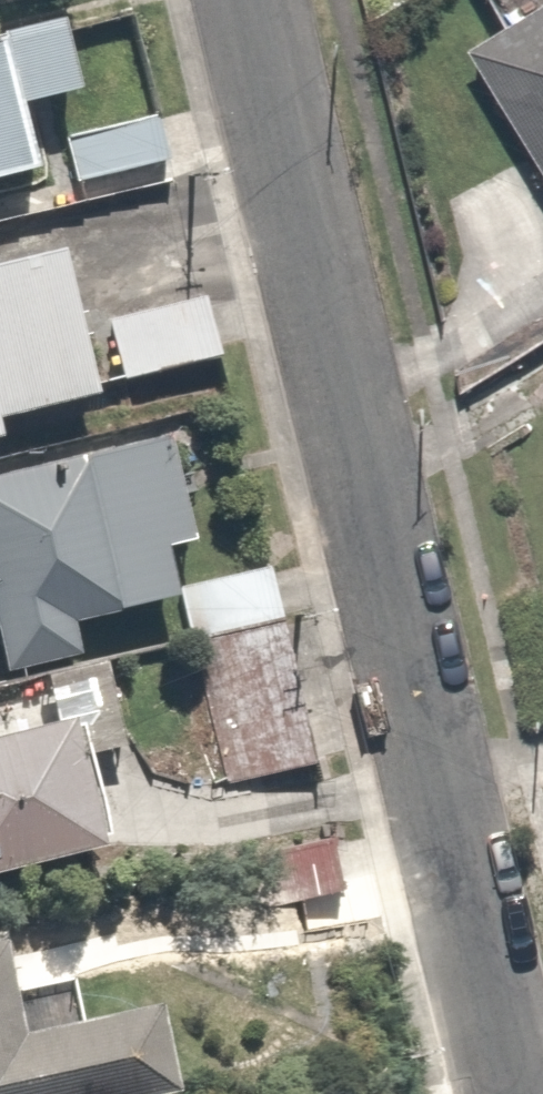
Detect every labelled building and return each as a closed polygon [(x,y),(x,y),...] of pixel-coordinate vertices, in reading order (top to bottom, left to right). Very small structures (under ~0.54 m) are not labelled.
[(453,50),(542,202),(542,0),(538,0),(453,50)] [(0,67),(0,122),(1,127),(55,117),(44,59),(0,67)] [(86,180),(17,190),(24,242),(94,232),(86,180)] [(22,284),(0,289),(0,445),(56,433),(22,284)] [(150,338),(58,359),(72,424),(164,403),(150,338)] [(0,494),(0,696),(28,687),(17,653),(130,619),(115,572),(147,562),(116,459),(0,494)] [(127,622),(133,666),(211,656),(206,612),(127,622)] [(223,665),(143,679),(166,813),(246,800),(223,665)] [(5,701),(15,757),(73,747),(63,691),(5,701)] [(91,877),(65,756),(0,769),(0,896),(91,877)] [(173,1026),(12,1064),(0,1015),(0,1093),(189,1093),(173,1026)]
